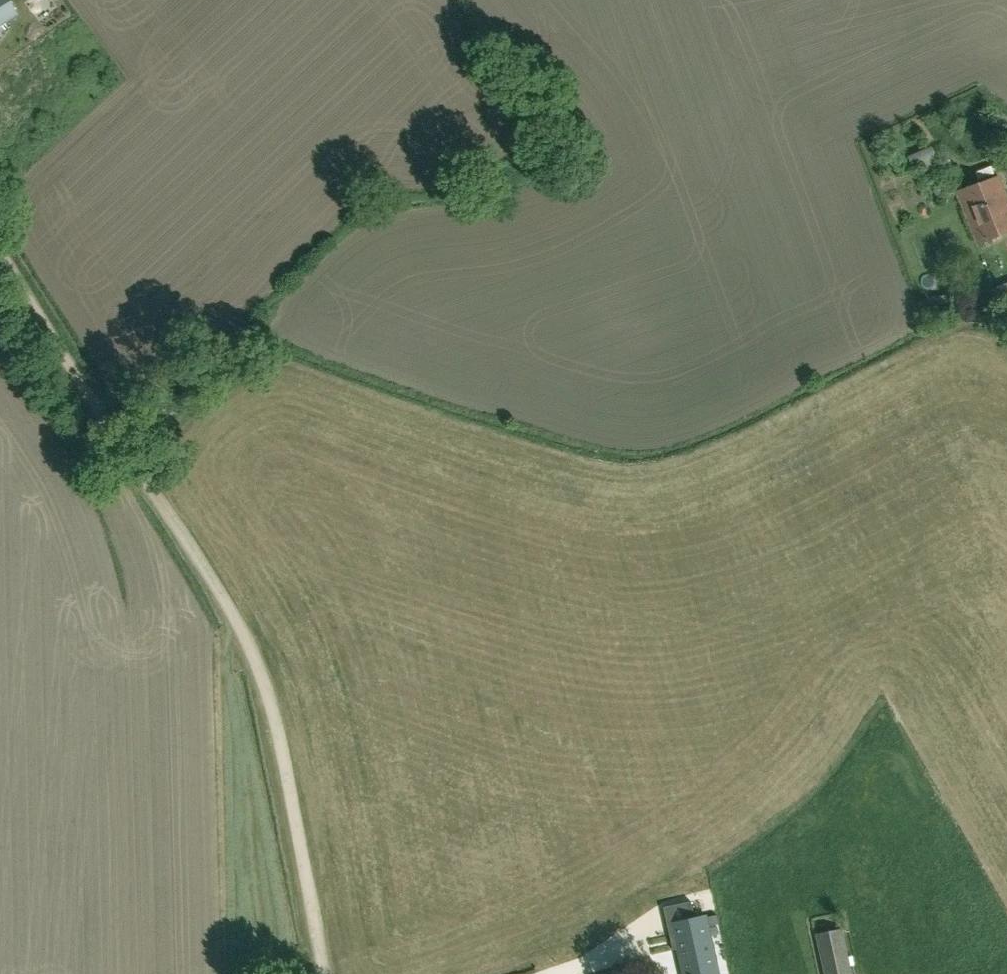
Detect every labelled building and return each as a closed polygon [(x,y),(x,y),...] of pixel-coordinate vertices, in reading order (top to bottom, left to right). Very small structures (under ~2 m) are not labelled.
[(5,24),(13,19),(16,17),(5,0),(0,0),(0,27),(5,24)] [(998,175),(957,192),(978,244),(1006,232),(1006,198),(998,175)] [(673,923),(678,948),(684,973),(718,973),(705,916),(695,918),(673,923)] [(843,930),(815,936),(823,973),(852,973),(843,930)]
